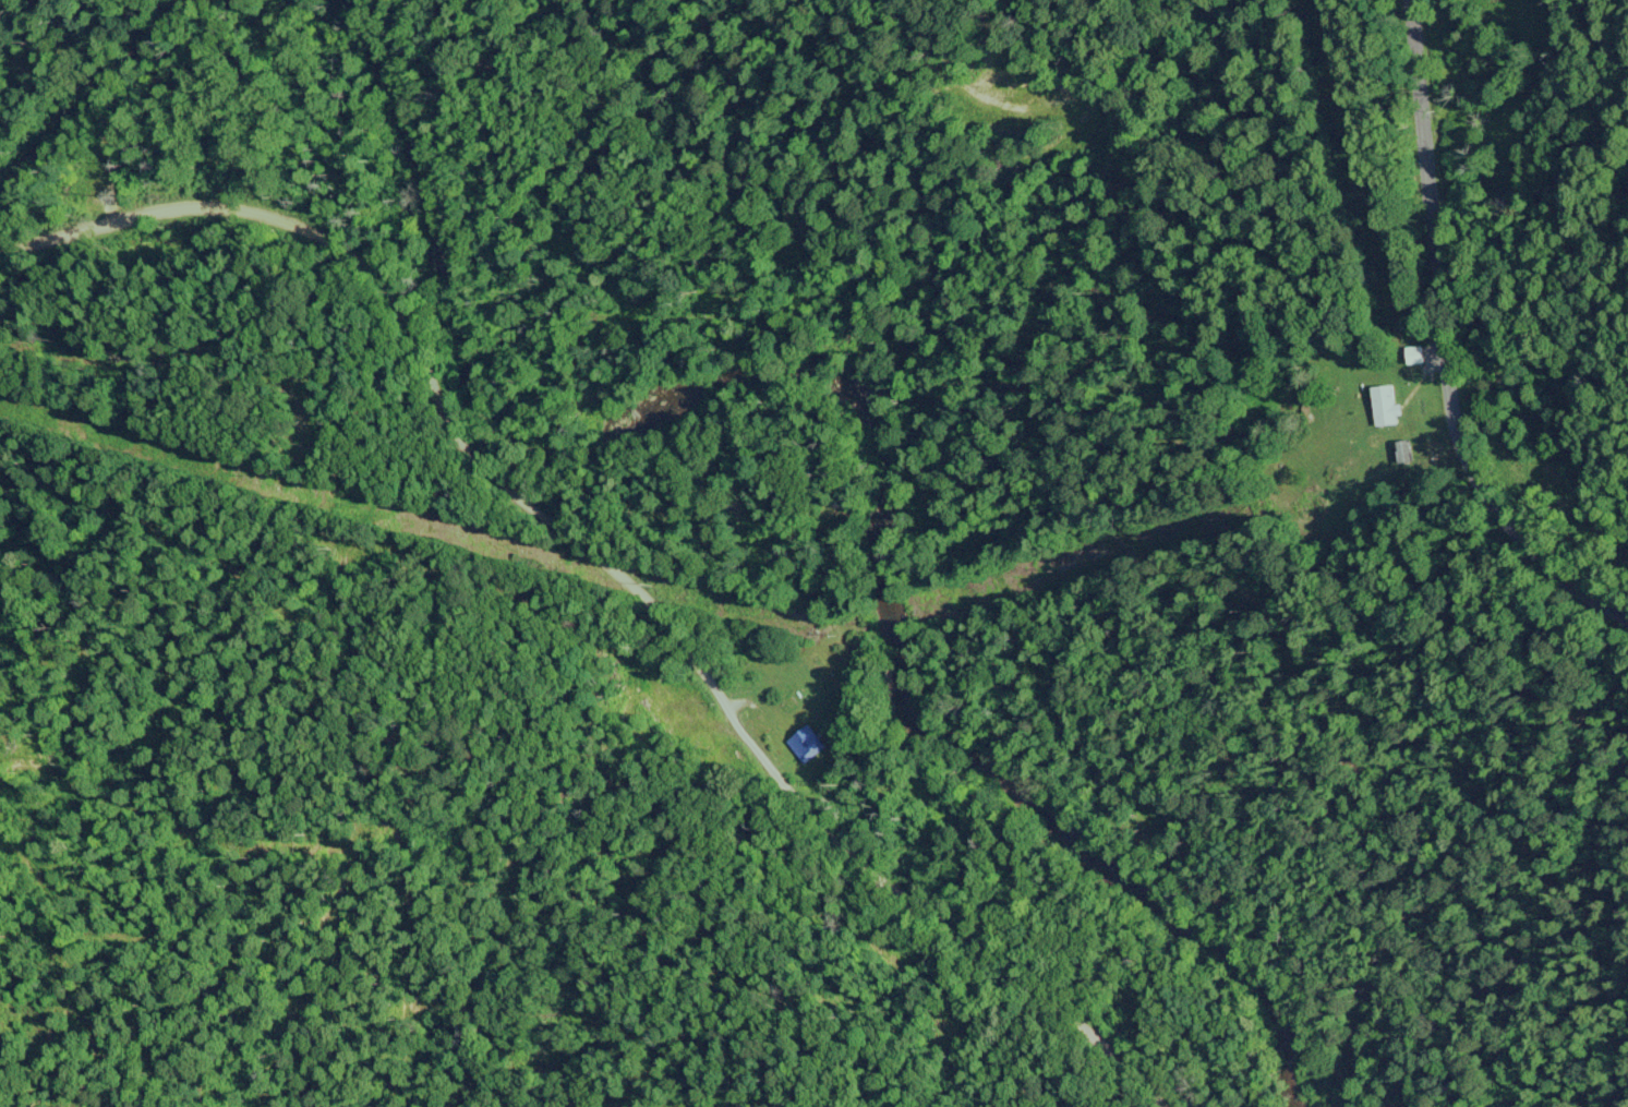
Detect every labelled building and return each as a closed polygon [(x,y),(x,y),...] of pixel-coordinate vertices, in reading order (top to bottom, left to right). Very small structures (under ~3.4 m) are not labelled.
[(1374,384),(1377,424),(1401,422),(1398,382),(1374,384)]
